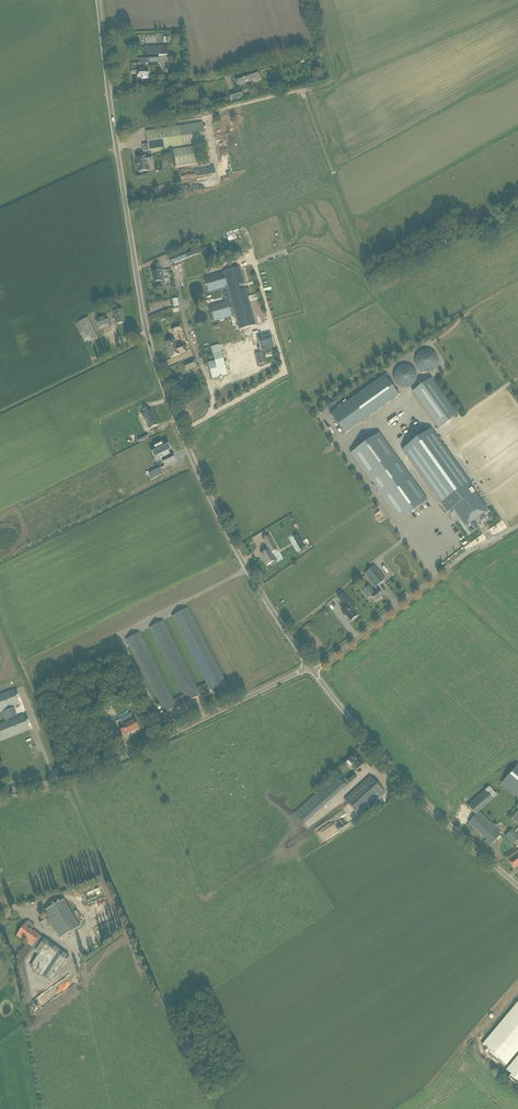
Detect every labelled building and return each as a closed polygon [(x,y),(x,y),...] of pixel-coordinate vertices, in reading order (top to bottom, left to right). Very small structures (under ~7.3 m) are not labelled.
[(142,66),(131,66),(131,69),(132,74),(138,74),(138,80),(148,79),(148,74),(148,69),(146,69),(146,64),(159,64),(159,56),(163,56),(163,47),(156,48),(156,52),(145,53),(145,59),(145,60),(142,61),(142,66)] [(238,87),(244,85),(255,81),(261,79),(257,70),(234,78),(238,87)] [(244,97),(242,89),(226,95),(229,102),(244,97)] [(149,153),(206,144),(203,123),(146,132),(149,153)] [(173,150),(176,168),(198,165),(196,147),(173,150)] [(139,172),(140,172),(140,173),(143,173),(143,172),(148,171),(147,164),(153,163),(152,156),(137,158),(139,172)] [(171,264),(177,262),(181,260),(197,254),(194,248),(169,258),(171,264)] [(155,272),(152,272),(154,283),(157,282),(157,285),(165,284),(164,278),(161,278),(160,271),(159,264),(154,265),(155,272)] [(240,268),(204,278),(209,293),(227,288),(231,300),(209,306),(213,322),(235,315),(239,330),(256,325),(247,295),(242,296),(240,291),(239,285),(244,284),(240,268)] [(122,310),(117,311),(115,312),(117,324),(124,323),(122,310)] [(106,316),(97,319),(99,328),(109,325),(106,316)] [(257,335),(256,335),(261,352),(275,348),(272,336),(258,339),(257,335)] [(174,339),(164,342),(167,348),(168,348),(172,358),(180,354),(185,352),(182,344),(177,346),(174,339)] [(214,361),(208,363),(212,379),(223,376),(227,375),(219,345),(211,347),(214,361)] [(415,357),(415,361),(416,366),(418,369),(422,372),(427,372),(431,371),(435,369),(437,365),(438,360),(437,356),(434,352),(430,350),(426,349),(421,350),(418,353),(415,357)] [(187,362),(182,365),(185,371),(190,369),(187,362)] [(394,373),(393,377),(395,382),(397,385),(401,388),(406,388),(410,387),(414,384),(416,380),(417,376),(416,371),(413,367),(409,365),(404,365),(400,366),(396,369),(394,373)] [(330,415),(335,421),(343,415),(348,412),(357,425),(399,396),(384,376),(330,415)] [(431,379),(413,392),(438,428),(457,415),(431,379)] [(151,410),(142,414),(149,429),(153,427),(158,425),(154,418),(151,410)] [(487,509),(470,487),(471,486),(429,428),(401,448),(446,512),(452,508),(464,525),(487,509)] [(427,500),(379,433),(351,453),(399,521),(427,500)] [(161,443),(150,448),(153,455),(154,457),(158,455),(163,453),(165,457),(162,459),(162,460),(165,466),(175,461),(174,458),(172,454),(171,455),(169,450),(170,449),(169,446),(166,440),(161,443)] [(150,473),(152,479),(162,474),(160,469),(159,468),(150,473)] [(380,511),(375,515),(380,522),(385,518),(380,511)] [(266,551),(261,554),(265,561),(267,566),(271,563),(272,566),(277,563),(273,556),(272,557),(270,554),(272,553),(277,550),(276,550),(277,549),(270,536),(269,536),(268,536),(263,539),(267,546),(264,548),(266,551)] [(298,536),(294,538),(301,551),(305,548),(298,536)] [(375,566),(364,574),(368,579),(370,577),(377,585),(385,579),(378,570),(375,566)] [(382,597),(379,592),(378,591),(375,594),(372,590),(369,586),(362,591),(368,598),(371,596),(375,602),(382,597)] [(340,600),(337,602),(341,608),(344,611),(342,612),(345,616),(346,616),(350,621),(358,616),(353,610),(356,608),(344,593),(338,597),(340,600)] [(206,684),(197,688),(163,621),(150,628),(184,694),(182,695),(174,699),(140,633),(126,640),(161,709),(164,714),(176,708),(188,702),(200,696),(201,695),(210,690),(226,682),(188,608),(172,616),(206,684)] [(17,717),(14,707),(20,704),(14,689),(0,695),(0,712),(1,711),(6,721),(0,724),(0,742),(22,733),(30,730),(24,714),(17,717)] [(139,729),(136,724),(135,720),(123,726),(122,725),(119,727),(122,734),(126,732),(127,734),(139,729)] [(355,754),(351,757),(348,760),(353,766),(351,767),(355,772),(360,768),(364,764),(359,758),(355,754)] [(503,783),(517,796),(517,766),(503,783)] [(357,777),(353,773),(346,779),(350,783),(357,777)] [(370,776),(366,780),(345,799),(360,815),(385,792),(370,776)] [(346,787),(338,777),(317,795),(326,805),(346,787)] [(472,802),(467,805),(476,815),(468,823),(486,840),(484,842),(490,847),(494,843),(500,836),(497,834),(499,832),(495,829),(496,828),(495,826),(479,812),(497,796),(490,787),(472,802)] [(308,828),(313,823),(310,820),(305,824),(308,828)] [(517,840),(517,836),(512,830),(506,836),(514,844),(517,840)] [(517,866),(517,850),(507,858),(514,869),(517,866)] [(40,921),(42,926),(44,929),(52,924),(60,939),(81,927),(65,899),(57,904),(44,911),(47,916),(40,921)] [(17,936),(36,949),(44,938),(32,930),(35,925),(28,920),(25,925),(17,936)] [(38,955),(30,967),(51,982),(70,956),(48,941),(44,939),(35,952),(38,955)] [(482,1045),(489,1051),(487,1054),(497,1061),(499,1059),(506,1065),(517,1051),(517,1002),(482,1045)] [(506,1070),(517,1080),(517,1055),(506,1070)]
